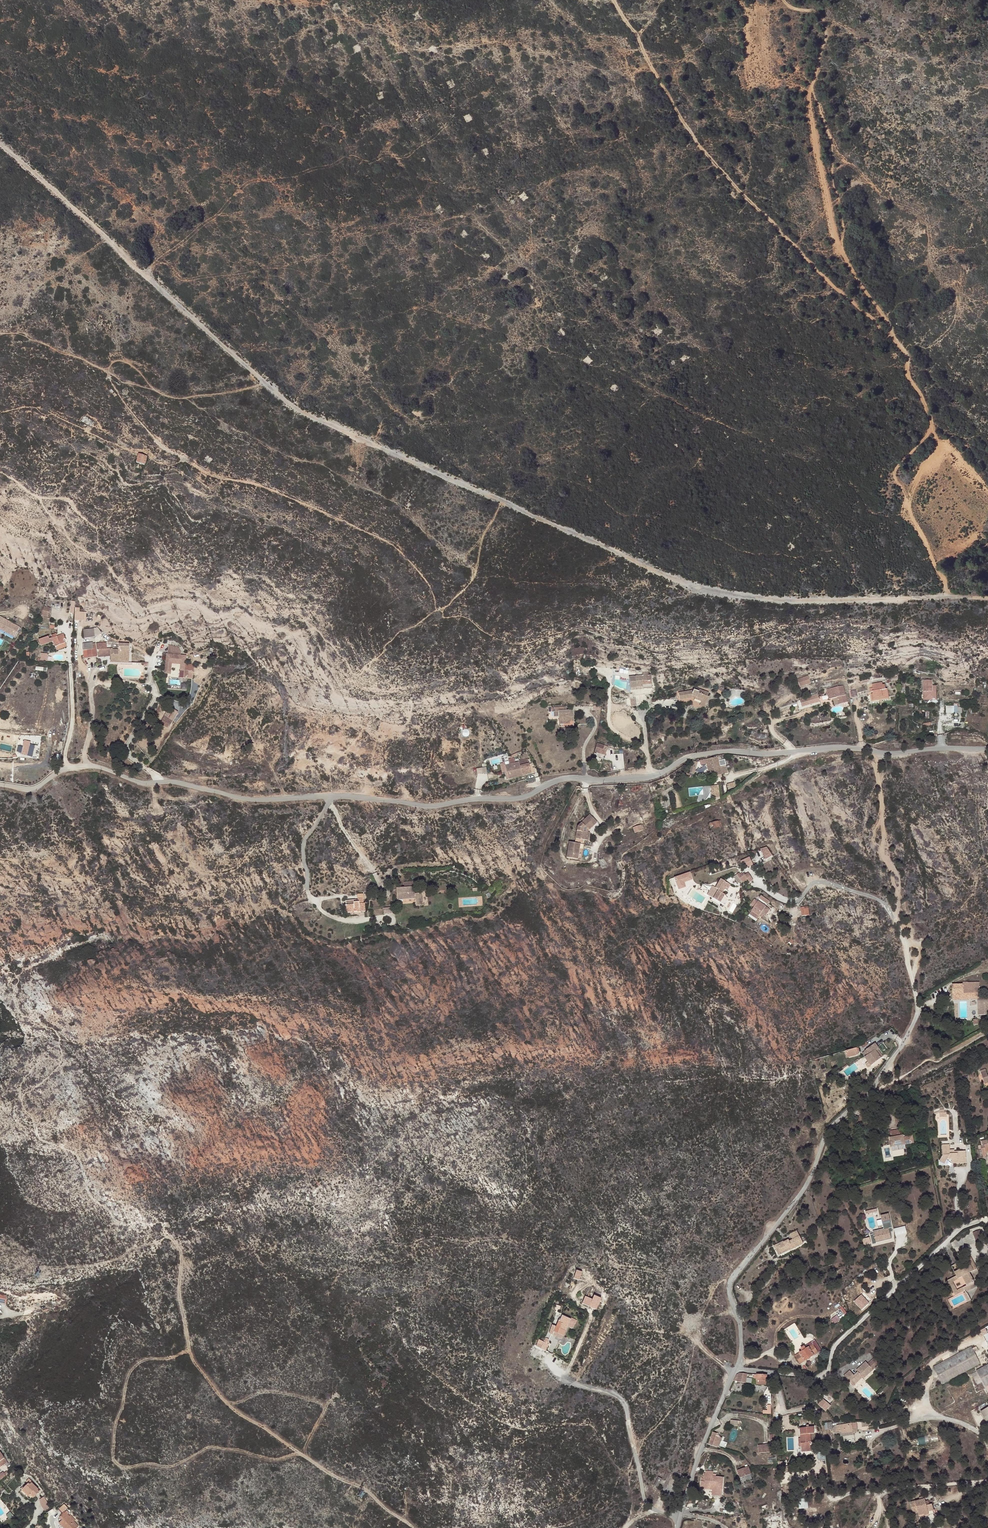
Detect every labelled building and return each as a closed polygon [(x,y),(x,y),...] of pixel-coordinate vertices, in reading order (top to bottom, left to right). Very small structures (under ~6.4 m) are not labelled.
[(80,419),(90,426),(93,421),(82,415),(80,419)] [(136,462),(142,464),(143,464),(146,455),(138,452),(135,461),(136,462)] [(85,621),(86,612),(79,611),(80,607),(76,607),(76,601),(71,600),(70,613),(74,613),(73,620),(85,621)] [(50,608),(43,606),(40,615),(47,617),(50,608)] [(21,627),(0,616),(0,630),(15,638),(21,627)] [(99,628),(83,628),(84,636),(99,635),(99,628)] [(53,638),(56,646),(66,642),(65,639),(66,639),(64,634),(53,638)] [(39,638),(41,644),(51,641),(49,635),(39,638)] [(87,648),(88,656),(96,656),(96,647),(96,640),(85,641),(86,648),(87,648)] [(166,645),(164,674),(171,674),(170,687),(166,686),(165,689),(187,690),(188,678),(193,679),(194,670),(185,670),(186,655),(181,654),(181,646),(166,645)] [(115,653),(115,658),(115,659),(128,660),(128,650),(116,649),(115,653)] [(645,672),(636,673),(636,677),(626,677),(626,689),(639,688),(639,692),(649,692),(648,677),(645,677),(645,672)] [(800,686),(811,684),(809,675),(797,678),(800,686)] [(881,697),(881,698),(887,697),(885,688),(883,688),(883,684),(881,684),(880,681),(870,683),(871,687),(868,688),(868,691),(870,691),(871,693),(872,698),(881,697)] [(928,685),(928,683),(919,683),(919,690),(919,698),(929,698),(929,696),(932,696),(932,690),(932,686),(928,685)] [(827,688),(823,689),(824,693),(827,692),(829,698),(830,697),(831,704),(836,703),(835,702),(844,699),(842,685),(827,688)] [(702,705),(704,705),(706,699),(704,698),(706,695),(693,690),(693,692),(676,694),(677,701),(688,700),(698,703),(702,705)] [(632,706),(643,706),(643,697),(632,697),(627,697),(627,706),(632,706)] [(160,722),(169,728),(179,712),(170,706),(160,722)] [(570,718),(562,718),(562,719),(562,724),(562,729),(572,729),(576,730),(576,718),(570,718)] [(630,727),(625,733),(633,739),(637,734),(630,727)] [(747,734),(761,739),(762,735),(749,730),(747,734)] [(601,749),(601,747),(594,745),(591,754),(602,757),(604,752),(603,752),(604,750),(601,749)] [(716,757),(704,759),(708,776),(714,775),(720,774),(727,773),(725,765),(719,766),(716,757)] [(697,762),(691,760),(688,772),(693,774),(697,762)] [(509,773),(508,773),(510,780),(512,787),(512,788),(526,784),(535,782),(532,771),(523,774),(522,770),(509,773)] [(736,787),(734,782),(726,784),(727,790),(736,787)] [(596,822),(588,814),(583,819),(582,817),(578,821),(580,822),(576,826),(576,827),(574,838),(588,840),(589,832),(588,832),(588,830),(596,822)] [(641,830),(640,825),(632,828),(633,833),(641,830)] [(577,859),(579,844),(567,842),(565,857),(577,859)] [(764,859),(772,856),(768,846),(760,849),(764,859)] [(742,860),(745,868),(752,864),(749,857),(742,860)] [(689,873),(671,877),(674,890),(684,888),(683,882),(690,880),(689,873)] [(744,874),(739,877),(742,881),(742,883),(747,879),(749,882),(753,880),(748,873),(745,875),(744,874)] [(737,875),(733,877),(738,884),(742,881),(739,877),(737,875)] [(730,885),(720,879),(715,888),(712,887),(709,892),(707,896),(709,897),(718,901),(725,905),(727,901),(727,899),(726,897),(725,896),(723,894),(726,887),(728,889),(730,885)] [(396,902),(414,901),(415,909),(422,908),(421,896),(414,896),(413,885),(403,885),(403,890),(395,891),(396,902)] [(768,904),(770,900),(761,895),(759,899),(768,904)] [(360,912),(366,912),(366,903),(363,903),(363,899),(363,898),(360,898),(360,899),(360,901),(357,901),(357,900),(346,901),(347,912),(353,912),(353,908),(359,908),(360,912)] [(754,899),(750,905),(754,907),(751,911),(759,917),(766,906),(758,901),(754,899)] [(809,906),(801,906),(801,915),(810,915),(809,906)] [(963,984),(952,984),(952,1000),(979,999),(979,982),(963,982),(963,984)] [(974,1007),(983,1011),(987,1004),(987,1002),(987,1000),(984,998),(982,1002),(978,1000),(974,1007)] [(877,1043),(865,1050),(867,1054),(865,1055),(864,1056),(869,1065),(883,1057),(879,1050),(881,1049),(877,1043)] [(851,1052),(842,1054),(844,1061),(856,1058),(855,1051),(851,1052)] [(891,1135),(891,1137),(900,1136),(900,1134),(901,1134),(900,1129),(897,1129),(897,1130),(891,1131),(891,1130),(889,1131),(890,1136),(891,1135)] [(891,1137),(889,1137),(891,1148),(905,1145),(904,1135),(900,1136),(891,1137)] [(948,1146),(940,1147),(940,1157),(938,1162),(943,1166),(947,1160),(951,1160),(951,1165),(965,1164),(964,1152),(952,1153),(952,1155),(948,1155),(948,1146)] [(905,1225),(894,1228),(896,1235),(907,1232),(905,1225)] [(874,1244),(878,1243),(877,1241),(886,1239),(893,1237),(890,1227),(875,1231),(875,1233),(871,1234),(874,1244)] [(786,1238),(782,1240),(792,1248),(802,1243),(796,1230),(788,1233),(792,1239),(788,1241),(786,1238)] [(980,1230),(972,1233),(976,1243),(984,1240),(980,1230)] [(792,1248),(782,1240),(772,1245),(774,1249),(777,1247),(779,1251),(788,1247),(789,1249),(792,1248)] [(968,1265),(968,1264),(954,1273),(956,1277),(957,1280),(960,1278),(966,1286),(963,1288),(964,1291),(965,1293),(964,1293),(969,1301),(972,1300),(967,1292),(976,1286),(968,1273),(975,1269),(972,1263),(968,1265)] [(579,1280),(581,1271),(574,1269),(572,1278),(579,1280)] [(957,1280),(956,1277),(947,1283),(956,1297),(964,1291),(963,1288),(958,1291),(953,1283),(957,1280)] [(862,1297),(856,1302),(862,1309),(868,1304),(862,1297)] [(568,1326),(571,1328),(575,1319),(571,1318),(571,1319),(562,1315),(559,1321),(558,1320),(556,1326),(552,1325),(549,1333),(549,1334),(543,1348),(546,1350),(550,1340),(549,1340),(551,1334),(562,1339),(568,1326)] [(815,1340),(798,1349),(800,1352),(793,1356),(798,1364),(822,1350),(815,1340)] [(942,1384),(976,1366),(979,1365),(980,1364),(972,1348),(933,1368),(942,1384)] [(871,1368),(876,1365),(873,1359),(868,1362),(871,1368)] [(850,1371),(844,1376),(850,1384),(853,1381),(856,1383),(862,1377),(864,1378),(873,1370),(866,1362),(858,1369),(859,1371),(858,1372),(854,1375),(850,1371)] [(975,1372),(976,1372),(969,1376),(975,1386),(981,1383),(987,1394),(987,1365),(975,1372)] [(738,1381),(738,1383),(746,1383),(746,1374),(739,1374),(738,1374),(737,1374),(734,1380),(738,1381)] [(767,1376),(753,1375),(753,1379),(755,1379),(755,1381),(756,1381),(756,1385),(767,1386),(767,1379),(767,1376)] [(818,1403),(822,1407),(827,1403),(823,1399),(818,1403)] [(771,1413),(771,1404),(767,1404),(767,1410),(763,1410),(763,1413),(771,1413)] [(907,1410),(905,1406),(897,1409),(898,1411),(894,1413),(896,1416),(907,1410)] [(826,1426),(830,1425),(830,1422),(822,1424),(823,1431),(827,1430),(826,1426)] [(838,1434),(839,1435),(843,1435),(848,1434),(852,1433),(851,1431),(855,1431),(854,1424),(833,1427),(834,1434),(838,1434)] [(811,1427),(798,1429),(799,1439),(797,1439),(798,1448),(800,1448),(800,1453),(811,1452),(809,1434),(812,1434),(811,1427)] [(712,1448),(715,1449),(718,1441),(710,1438),(709,1442),(714,1443),(712,1448)] [(757,1445),(758,1453),(769,1452),(768,1444),(757,1445)] [(8,1463),(0,1451),(0,1469),(8,1463)] [(737,1473),(738,1477),(744,1475),(745,1478),(749,1476),(746,1470),(737,1473)] [(700,1478),(698,1487),(702,1488),(711,1489),(710,1493),(710,1496),(719,1497),(722,1479),(722,1478),(710,1476),(711,1473),(704,1471),(703,1475),(702,1474),(702,1477),(704,1477),(704,1478),(702,1478),(700,1478)] [(663,1479),(658,1476),(654,1486),(658,1488),(663,1479)] [(29,1483),(21,1492),(31,1502),(35,1498),(40,1492),(39,1491),(39,1490),(32,1483),(31,1485),(29,1483)] [(46,1496),(40,1499),(44,1510),(51,1508),(46,1496)] [(914,1501),(910,1502),(913,1513),(918,1512),(918,1514),(919,1516),(924,1514),(924,1516),(929,1515),(928,1512),(933,1511),(932,1504),(926,1505),(924,1499),(923,1499),(923,1497),(919,1498),(919,1500),(915,1501),(914,1501)] [(799,1508),(807,1508),(807,1498),(799,1498),(799,1508)] [(65,1505),(60,1509),(64,1513),(69,1509),(65,1505)] [(61,1517),(64,1520),(59,1524),(63,1527),(78,1527),(79,1527),(75,1522),(77,1521),(71,1515),(70,1516),(66,1512),(61,1517)]
